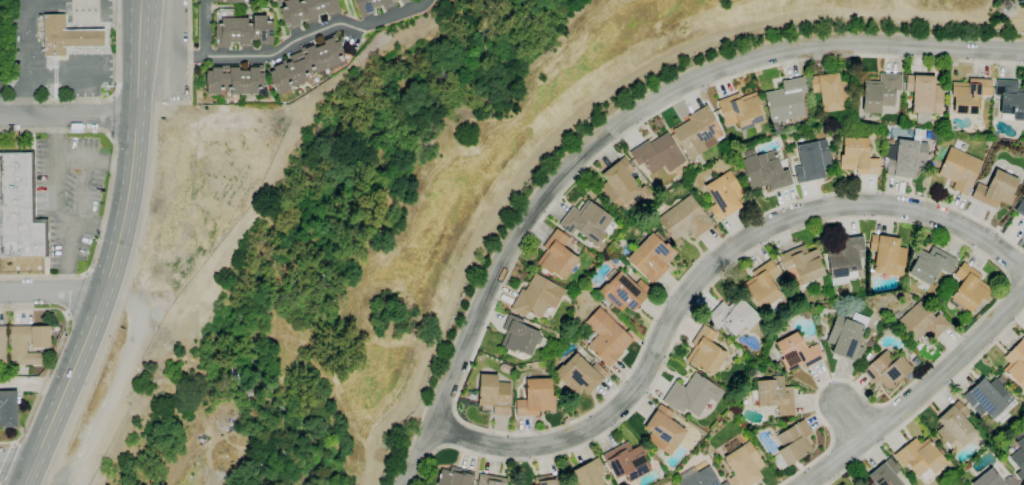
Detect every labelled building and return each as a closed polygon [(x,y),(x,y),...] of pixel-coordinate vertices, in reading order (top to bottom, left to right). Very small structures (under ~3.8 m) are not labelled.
[(283,1),(286,0),(296,0),(297,2),(302,1),(302,0),(336,0),(340,12),(326,17),(325,14),(317,17),(318,20),(304,25),(303,20),(298,21),(300,27),(286,31),(278,9),(282,8),(285,7),(283,1)] [(355,5),(353,0),(394,0),(396,6),(383,10),(382,7),(372,10),(373,13),(360,18),(356,5),(355,5)] [(65,56),(43,56),(43,14),(65,14),(65,30),(104,30),(104,46),(66,47),(66,53),(65,53),(65,56)] [(229,47),(215,47),(215,24),(221,24),(221,18),(247,18),(247,23),(252,23),(252,16),(266,15),(266,21),(273,21),(273,32),(272,32),(272,45),(258,45),(257,40),(254,40),(254,47),(239,47),(239,42),(229,42),(229,47)] [(277,95),(268,72),(273,70),(271,65),(284,60),(285,63),(290,61),(288,56),(300,51),(299,48),(312,43),(314,48),(323,44),(321,40),(334,34),(336,38),(337,41),(338,41),(342,50),(341,51),(343,56),(344,56),(347,64),(329,72),(328,68),(315,74),(313,69),(311,70),(310,69),(309,70),(310,73),(307,74),(304,75),(307,80),(294,86),(292,81),(290,81),(291,83),(288,84),(290,89),(277,95)] [(225,98),(225,89),(224,90),(224,89),(220,90),(220,95),(206,95),(205,84),(204,84),(204,74),(206,74),(206,71),(211,71),(211,66),(229,65),(229,67),(238,67),(238,71),(248,70),(248,65),(262,65),(263,73),(264,73),(264,83),(263,83),(263,89),(260,89),(257,89),(257,94),(232,95),(232,98),(225,98)] [(822,113),(819,93),(812,94),(810,77),(838,73),(839,81),(848,80),(852,109),(822,113)] [(880,113),(862,112),(864,80),(879,81),(879,73),(903,74),(902,91),(895,90),(894,107),(881,106),(880,113)] [(942,114),(912,113),(913,92),(906,92),(907,75),(935,76),(934,85),(944,85),(942,114)] [(773,135),(764,93),(783,89),(781,81),(804,77),(807,93),(801,94),(805,116),(777,122),(778,127),(782,126),(783,133),(773,135)] [(979,115),(953,114),(954,97),(951,96),(952,82),(969,83),(969,78),(992,79),(991,96),(980,95),(979,115)] [(1018,89),(1023,89),(1023,122),(1013,121),(1013,115),(1012,115),(1012,120),(1004,120),(1004,114),(1000,114),(1001,96),(995,96),(996,80),(1019,81),(1018,89)] [(744,138),(741,131),(740,132),(737,123),(726,127),(717,101),(738,93),(740,98),(756,92),(761,105),(758,106),(764,123),(763,123),(765,130),(744,138)] [(690,160),(672,131),(690,120),(688,117),(707,105),(715,119),(710,122),(717,134),(703,143),(707,149),(690,160)] [(824,122),(824,115),(830,114),(830,113),(833,113),(833,114),(842,113),(842,116),(855,115),(855,120),(824,122)] [(933,140),(931,138),(930,135),(930,133),(933,130),(937,131),(939,134),(938,136),(936,139),(933,140)] [(651,175),(643,163),(638,166),(629,153),(648,140),(650,143),(667,132),(686,161),(669,172),(664,166),(651,175)] [(879,175),(857,175),(857,170),(840,170),(840,155),(843,155),(843,138),(869,139),(869,158),(880,159),(879,175)] [(914,179),(896,177),(886,175),(887,168),(883,167),(886,145),(897,147),(898,139),(928,143),(924,172),(916,171),(914,179)] [(797,184),(794,167),(801,166),(797,146),(826,140),(832,168),(823,170),(825,178),(807,182),(797,184)] [(968,196),(952,189),(955,183),(937,175),(950,146),(984,162),(976,179),(973,186),(968,196)] [(771,191),(769,184),(750,190),(741,160),(746,159),(744,152),(754,149),(756,156),(776,150),(782,172),(786,171),(784,164),(787,163),(789,169),(788,170),(793,184),(771,191)] [(48,257),(0,257),(0,153),(34,152),(35,219),(47,219),(48,257)] [(618,210),(612,202),(610,203),(609,201),(606,203),(601,197),(605,194),(600,187),(606,181),(601,175),(624,157),(635,170),(629,175),(640,188),(644,185),(650,194),(635,206),(631,200),(618,210)] [(639,176),(634,169),(636,167),(642,174),(639,176)] [(996,209),(971,197),(977,183),(987,188),(996,169),(1019,179),(1012,194),(1015,195),(1010,206),(1000,201),(996,209)] [(718,222),(709,208),(715,204),(704,187),(729,171),(745,195),(737,200),(742,207),(718,222)] [(673,241),(657,219),(690,195),(704,213),(704,212),(714,225),(695,239),(688,230),(673,241)] [(1023,198),(1023,199),(1023,217),(1015,211),(1023,198)] [(595,248),(585,240),(586,238),(575,230),(571,235),(558,225),(572,207),(579,211),(587,200),(613,219),(604,231),(606,232),(595,248)] [(729,234),(721,224),(730,217),(737,227),(729,234)] [(564,280),(549,270),(548,272),(536,263),(546,250),(542,247),(556,229),(570,239),(563,247),(565,248),(565,249),(579,259),(564,280)] [(653,285),(626,260),(656,229),(666,238),(662,242),(664,245),(666,243),(677,253),(665,265),(669,268),(653,285)] [(903,277),(873,273),(876,252),(869,251),(871,235),(899,238),(898,247),(907,248),(903,277)] [(832,285),(831,279),(830,279),(826,248),(841,246),(840,238),(862,236),(864,251),(865,258),(859,259),(861,271),(856,271),(857,278),(848,279),(848,283),(832,285)] [(628,254),(622,249),(628,243),(633,247),(628,254)] [(794,288),(786,270),(784,271),(778,256),(804,245),(807,253),(818,249),(822,259),(819,260),(826,275),(794,288)] [(932,246),(957,260),(949,274),(940,269),(930,286),(908,274),(911,268),(910,267),(912,264),(913,264),(916,259),(913,258),(914,257),(913,256),(915,253),(916,253),(919,248),(928,254),(932,246)] [(760,310),(748,293),(746,294),(740,286),(754,276),(751,272),(771,260),(780,273),(770,279),(782,296),(760,310)] [(970,313),(966,309),(963,313),(949,302),(952,299),(950,297),(962,281),(953,274),(963,262),(982,276),(979,280),(991,289),(987,295),(992,298),(988,304),(981,299),(970,313)] [(619,272),(620,270),(635,284),(640,279),(652,291),(632,312),(626,306),(620,312),(618,310),(615,313),(609,308),(612,305),(598,291),(605,284),(606,285),(610,281),(606,278),(614,270),(619,272)] [(540,319),(528,312),(524,318),(510,309),(521,289),(525,291),(535,273),(556,285),(565,290),(555,308),(548,305),(540,319)] [(735,337),(722,324),(718,329),(706,318),(722,301),(728,307),(738,296),(761,318),(749,331),(744,327),(735,337)] [(911,345),(893,325),(920,301),(934,317),(939,313),(950,325),(933,341),(926,332),(911,345)] [(609,368),(587,347),(598,335),(585,322),(588,319),(584,314),(592,305),(596,310),(599,307),(615,322),(614,322),(633,340),(619,355),(620,356),(609,368)] [(531,357),(514,350),(513,352),(500,347),(506,331),(502,329),(508,314),(524,321),(522,325),(541,333),(539,336),(547,340),(544,348),(536,345),(531,357)] [(858,364),(831,353),(834,345),(826,342),(837,315),(851,321),(854,315),(867,320),(861,336),(862,337),(866,328),(871,330),(864,348),(858,364)] [(714,375),(699,366),(698,368),(685,360),(695,346),(691,344),(704,325),(717,333),(711,343),(728,354),(714,375)] [(10,365),(10,326),(49,326),(50,348),(31,348),(31,342),(27,342),(27,353),(41,353),(41,365),(10,365)] [(788,373),(781,360),(783,359),(775,343),(798,331),(808,349),(817,344),(824,358),(805,369),(802,365),(788,373)] [(1023,337),(1023,338),(1023,391),(1002,370),(1009,363),(1004,358),(1023,337)] [(871,347),(866,345),(870,339),(874,341),(871,347)] [(888,389),(878,378),(872,383),(862,371),(888,349),(892,354),(891,355),(895,360),(900,356),(911,369),(908,372),(910,373),(904,378),(903,376),(888,389)] [(576,395),(553,374),(562,365),(563,366),(576,353),(591,367),(595,362),(608,374),(588,395),(582,389),(576,395)] [(778,416),(777,405),(758,406),(758,404),(752,404),(751,392),(757,392),(756,381),(771,380),(771,377),(775,377),(774,371),(779,371),(780,376),(783,376),(784,387),(793,387),(795,415),(778,416)] [(698,418),(685,409),(682,414),(676,410),(675,411),(662,401),(675,382),(684,388),(695,372),(724,392),(716,404),(710,399),(698,418)] [(509,416),(493,415),(493,407),(478,406),(479,374),(498,375),(497,382),(511,383),(509,416)] [(992,419),(985,412),(980,416),(962,397),(983,378),(989,384),(995,378),(996,379),(1000,376),(1006,382),(1001,385),(1014,399),(992,419)] [(516,417),(516,400),(526,400),(525,379),(551,379),(552,396),(555,396),(555,410),(539,411),(539,416),(516,417)] [(17,428),(0,428),(0,391),(16,391),(17,428)] [(955,453),(936,432),(942,426),(936,420),(957,400),(969,413),(964,418),(978,432),(955,453)] [(670,457),(646,440),(651,433),(644,428),(660,404),(674,414),(670,420),(687,431),(670,457)] [(779,470),(772,458),(779,454),(777,451),(783,448),(776,436),(804,419),(812,433),(805,437),(813,450),(779,470)] [(1015,444),(1023,436),(1023,484),(1015,474),(1020,470),(1015,464),(1014,466),(1011,462),(1012,461),(1009,457),(1012,455),(1010,452),(1013,449),(1015,452),(1019,449),(1015,444)] [(926,481),(921,475),(918,477),(908,463),(902,468),(893,455),(915,438),(920,444),(928,438),(947,462),(933,473),(934,474),(926,481)] [(762,477),(750,484),(733,484),(729,479),(734,475),(723,457),(728,454),(724,447),(736,439),(740,446),(749,441),(765,466),(758,470),(762,477)] [(628,483),(624,475),(616,479),(611,470),(610,470),(602,455),(627,442),(632,450),(641,445),(644,450),(646,448),(648,452),(646,453),(647,455),(643,456),(651,471),(628,483)] [(599,476),(604,484),(569,484),(568,483),(576,479),(572,472),(597,457),(606,473),(599,476)] [(895,475),(903,484),(871,484),(873,483),(868,475),(890,458),(900,471),(895,475)] [(726,481),(728,484),(679,484),(676,479),(688,473),(690,476),(709,465),(720,484),(726,481)] [(473,483),(472,484),(436,484),(438,478),(437,478),(438,474),(439,474),(441,469),(449,471),(451,467),(475,473),(472,483),(473,483)] [(1012,477),(1019,484),(972,484),(971,484),(991,468),(1002,481),(1008,476),(1012,477)] [(507,479),(506,484),(477,484),(479,474),(507,479)] [(559,477),(561,484),(535,484),(533,478),(552,475),(552,478),(559,477)]
